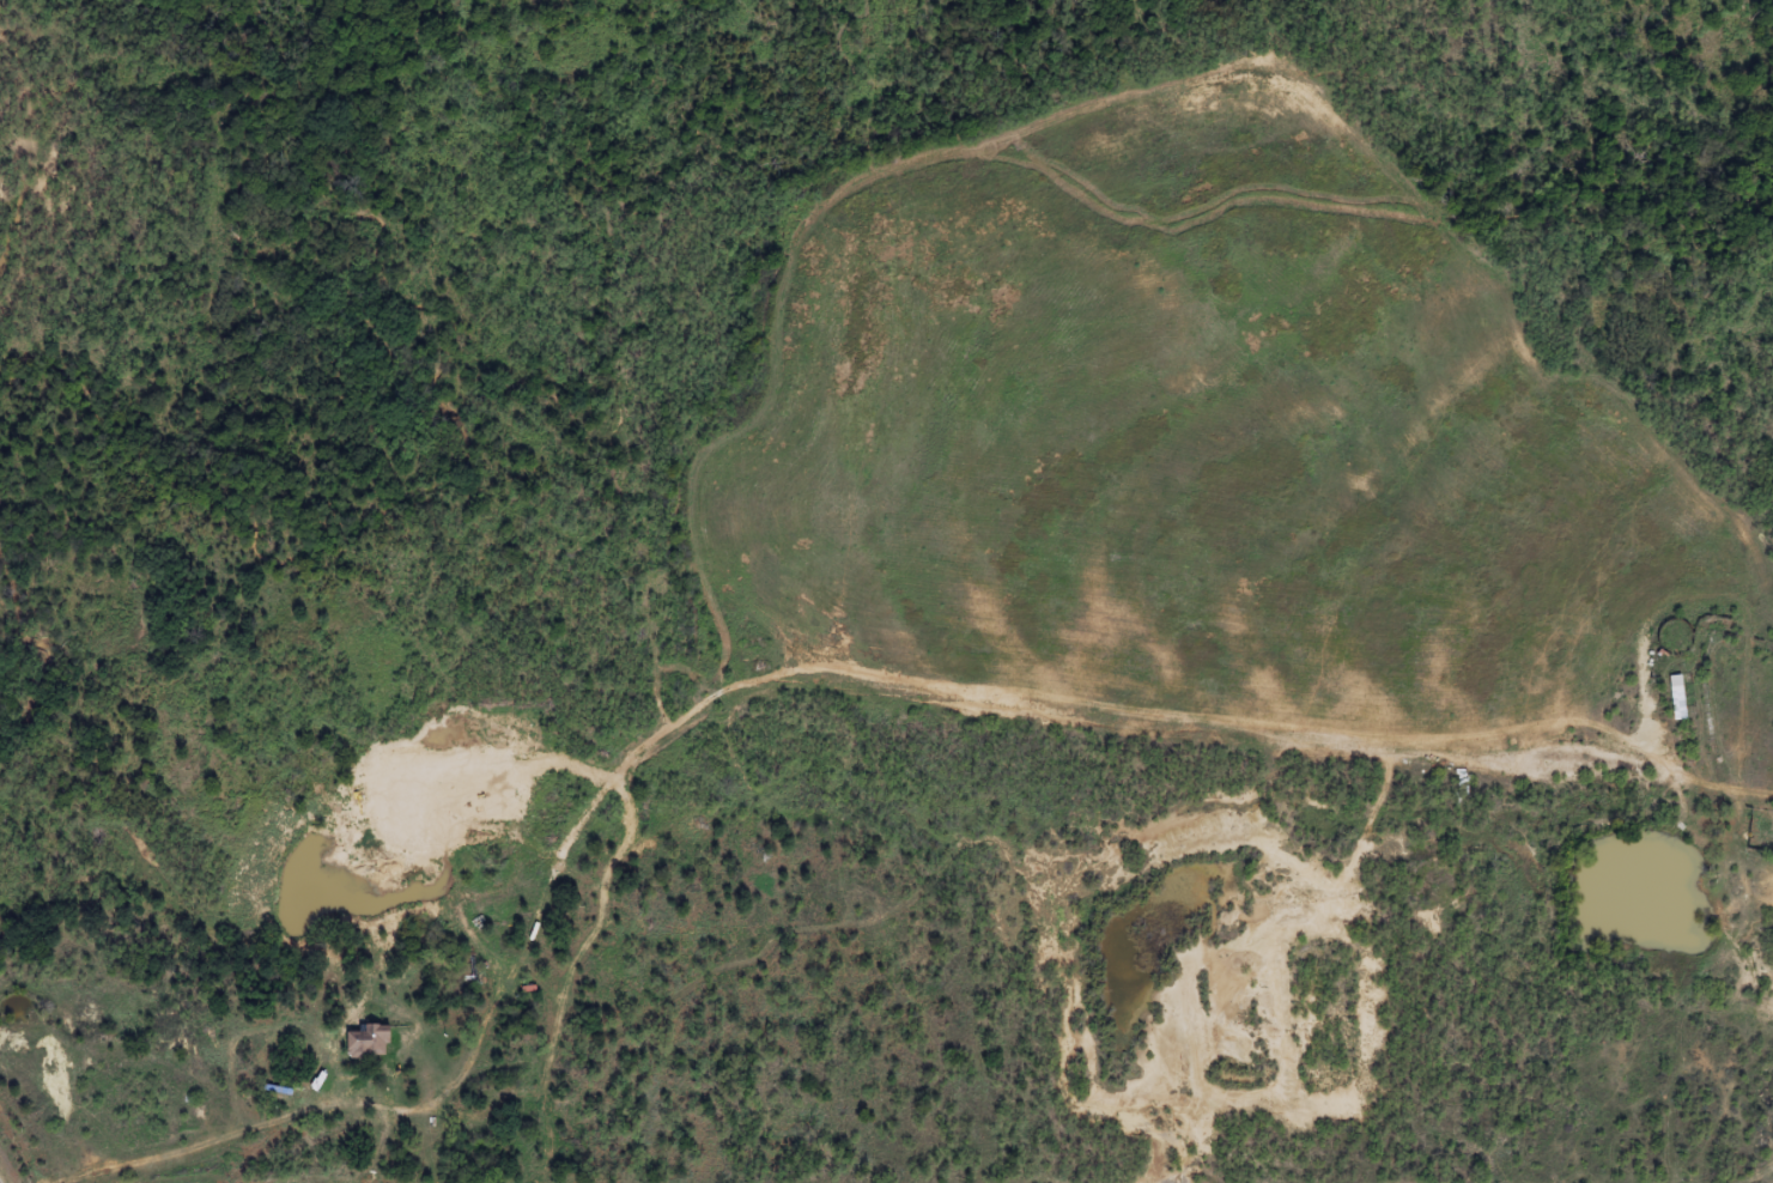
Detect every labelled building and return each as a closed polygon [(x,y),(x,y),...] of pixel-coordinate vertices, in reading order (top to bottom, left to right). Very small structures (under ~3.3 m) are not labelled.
[(1670,720),(1682,719),(1677,674),(1666,675),(1670,720)] [(384,1055),(384,1026),(342,1026),(342,1055),(384,1055)]
